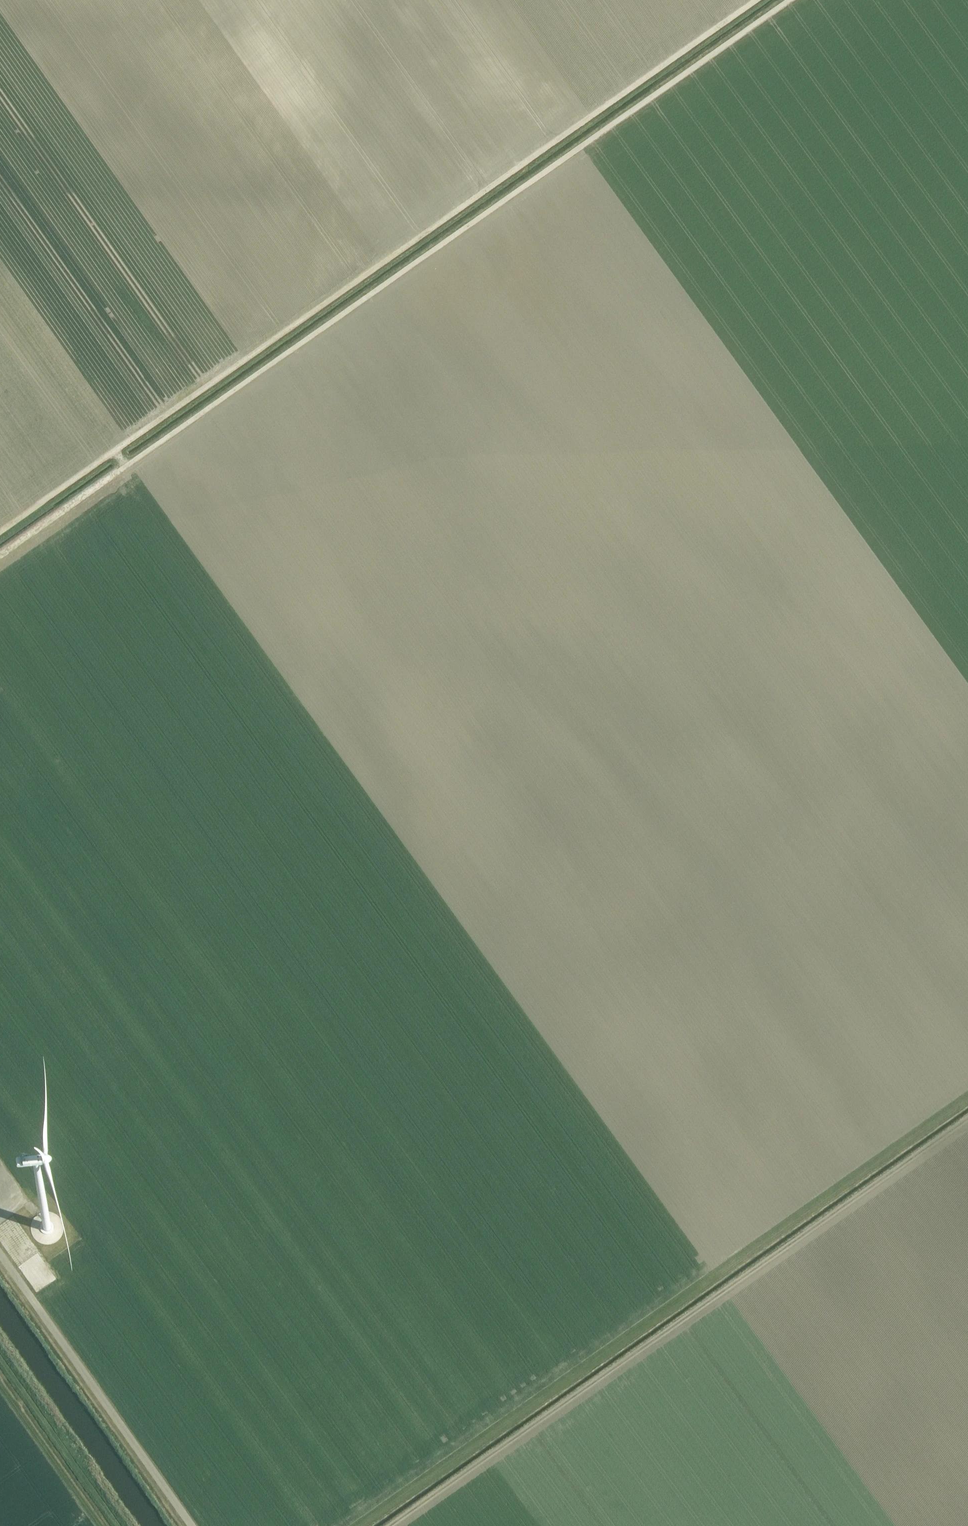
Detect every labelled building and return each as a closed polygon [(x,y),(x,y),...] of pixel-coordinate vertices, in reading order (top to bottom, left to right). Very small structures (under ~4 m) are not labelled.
[(43,1228),(43,1229),(43,1230),(43,1231),(44,1232),(45,1232),(45,1233),(46,1233),(47,1233),(48,1233),(49,1233),(50,1232),(51,1232),(51,1231),(51,1230),(52,1229),(52,1228),(51,1227),(51,1226),(51,1225),(50,1225),(49,1224),(48,1224),(47,1224),(46,1224),(45,1224),(44,1225),(43,1226),(43,1227),(43,1228)]
